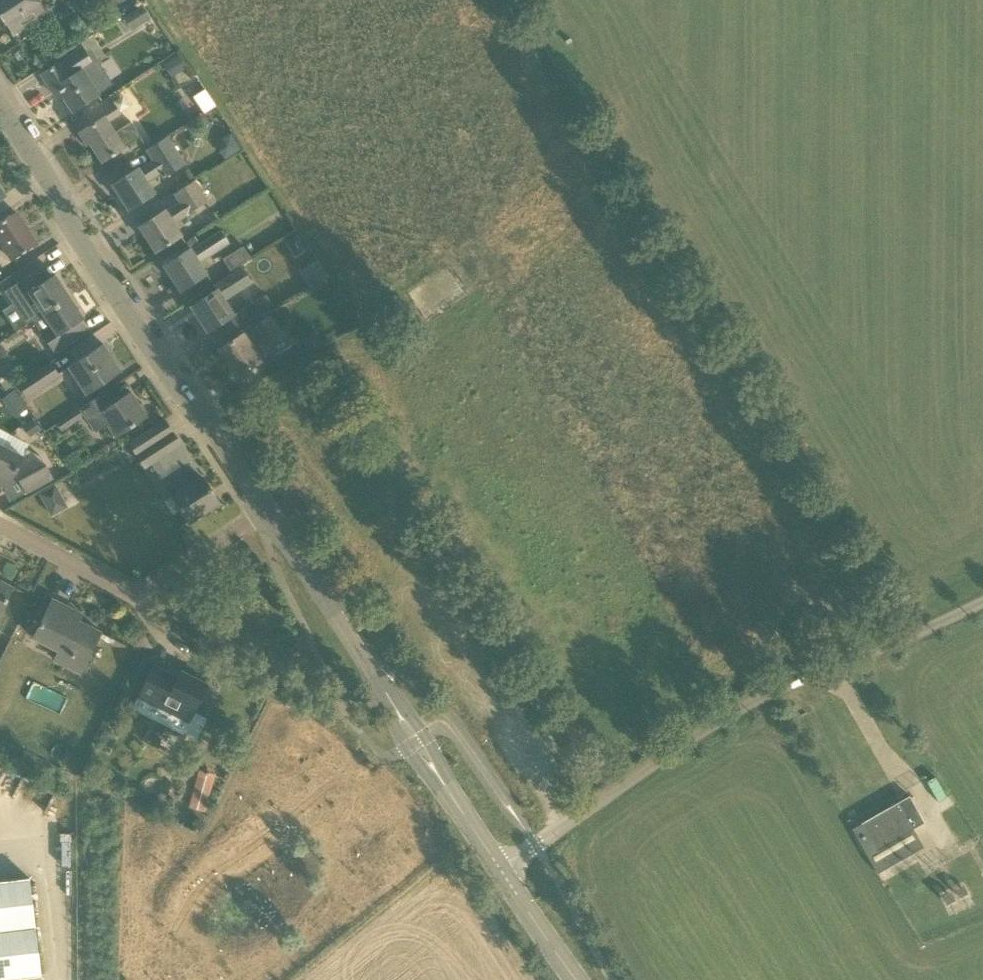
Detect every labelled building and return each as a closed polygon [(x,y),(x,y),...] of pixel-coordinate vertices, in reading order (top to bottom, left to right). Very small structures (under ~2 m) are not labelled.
[(39,0),(0,0),(0,19),(1,21),(4,21),(5,23),(6,22),(13,34),(30,23),(47,12),(39,0)] [(143,5),(133,11),(142,24),(151,18),(143,5)] [(99,94),(84,70),(94,64),(83,47),(42,74),(52,90),(58,86),(74,111),(99,94)] [(178,55),(169,61),(177,74),(187,68),(178,55)] [(195,96),(206,110),(216,103),(205,89),(195,96)] [(115,132),(109,122),(121,114),(109,99),(91,111),(97,121),(79,132),(87,144),(90,142),(103,161),(142,136),(132,121),(115,132)] [(165,176),(186,162),(170,137),(148,151),(155,161),(139,171),(137,168),(113,184),(130,209),(155,193),(147,181),(162,172),(165,176)] [(174,225),(209,202),(196,184),(177,196),(182,204),(168,213),(166,211),(140,226),(157,251),(182,235),(174,225)] [(37,244),(16,211),(0,221),(0,251),(7,247),(15,259),(37,244)] [(198,262),(229,242),(222,231),(193,250),(192,247),(165,265),(182,290),(206,274),(198,262)] [(297,256),(308,249),(299,234),(287,242),(297,256)] [(230,269),(251,257),(245,246),(224,258),(230,269)] [(310,284),(327,276),(319,259),(302,268),(310,284)] [(215,288),(192,305),(208,332),(234,315),(223,298),(230,293),(232,296),(252,281),(248,274),(253,271),(246,261),(233,269),(235,272),(214,286),(215,288)] [(26,325),(32,321),(70,296),(61,282),(57,285),(51,277),(49,278),(42,267),(4,292),(26,325)] [(250,321),(274,306),(266,293),(242,308),(250,321)] [(54,354),(88,332),(75,312),(79,310),(70,296),(32,321),(54,354)] [(258,343),(279,329),(270,315),(249,330),(258,343)] [(237,376),(262,359),(245,333),(220,349),(237,376)] [(281,367),(304,355),(297,342),(275,354),(281,367)] [(85,395),(122,371),(103,343),(67,367),(85,395)] [(0,347),(0,367),(12,360),(3,345),(0,347)] [(27,397),(59,375),(50,360),(17,382),(27,397)] [(9,394),(2,399),(5,403),(13,415),(13,416),(27,407),(15,390),(14,391),(9,394)] [(139,404),(131,391),(113,404),(105,391),(57,423),(61,430),(86,414),(96,430),(108,423),(116,436),(147,416),(146,414),(149,412),(142,402),(139,404)] [(33,419),(22,426),(31,438),(41,431),(33,419)] [(143,463),(156,455),(142,434),(129,443),(143,463)] [(181,445),(182,444),(181,443),(179,444),(180,444),(158,460),(170,479),(164,484),(189,522),(220,502),(203,477),(202,477),(181,445)] [(40,455),(27,449),(24,456),(3,446),(0,452),(0,484),(8,488),(14,477),(19,480),(26,493),(53,478),(47,465),(46,465),(40,455)] [(50,487),(39,493),(51,516),(63,509),(68,507),(56,484),(50,487)] [(0,580),(0,615),(13,586),(0,580)] [(79,676),(101,632),(68,615),(71,608),(53,599),(34,636),(71,654),(65,668),(79,676)] [(292,658),(301,653),(297,646),(289,650),(292,658)] [(178,677),(154,666),(138,699),(151,705),(153,702),(163,708),(162,710),(171,715),(167,724),(197,738),(206,717),(196,712),(209,685),(181,671),(178,677)] [(200,773),(191,802),(190,807),(206,811),(215,776),(200,773)] [(869,854),(923,824),(908,798),(854,828),(869,854)] [(0,881),(0,979),(41,975),(29,877),(0,881)]
